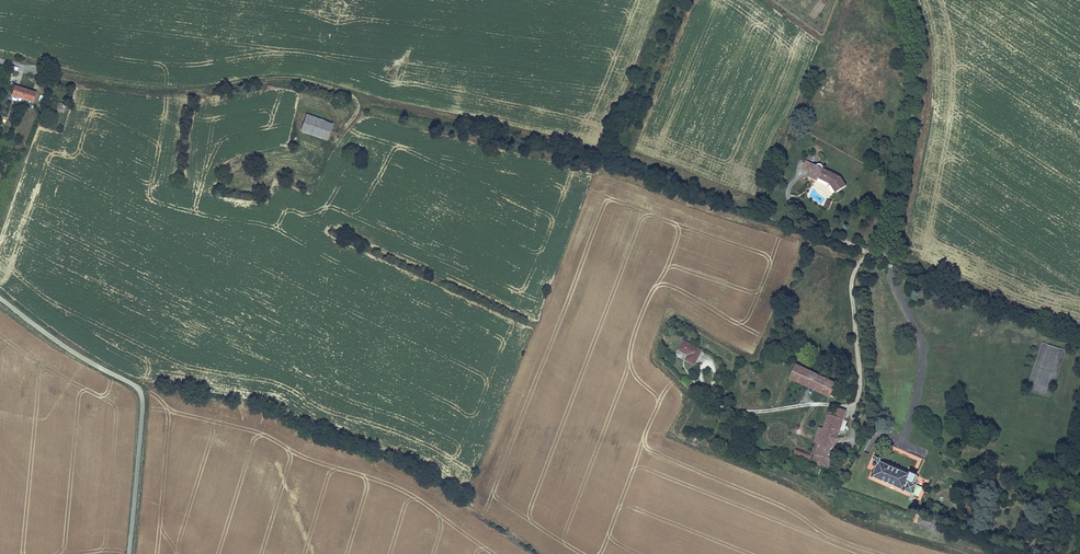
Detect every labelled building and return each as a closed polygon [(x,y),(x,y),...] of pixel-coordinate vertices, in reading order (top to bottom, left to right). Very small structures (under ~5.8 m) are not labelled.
[(23,101),(27,90),(15,87),(11,97),(23,101)] [(33,104),(36,93),(27,90),(23,101),(33,104)] [(67,106),(59,103),(56,110),(64,112),(67,106)] [(334,123),(306,113),(300,131),(327,141),(334,123)] [(845,188),(839,178),(821,171),(817,181),(822,183),(831,186),(833,188),(832,189),(834,194),(845,188)] [(701,348),(682,338),(678,347),(688,352),(685,357),(693,362),(701,348)] [(1038,382),(1033,380),(1032,384),(1039,387),(1041,387),(1041,380),(1046,380),(1055,382),(1057,375),(1057,374),(1065,350),(1049,345),(1046,345),(1042,359),(1042,364),(1041,370),(1039,369),(1038,370),(1038,382)] [(834,381),(796,363),(790,376),(828,394),(834,381)] [(830,414),(840,417),(843,410),(833,407),(830,414)] [(826,464),(840,417),(830,414),(822,412),(818,425),(814,424),(809,440),(812,441),(807,458),(826,464)] [(793,451),(769,444),(768,447),(791,454),(793,451)] [(923,478),(914,475),(915,472),(909,470),(908,472),(880,459),(881,455),(876,454),(873,464),(874,466),(874,469),(874,471),(872,474),(870,476),(870,477),(870,478),(870,479),(871,480),(872,480),(874,480),(896,488),(900,490),(901,491),(901,492),(901,493),(902,493),(902,494),(903,495),(904,495),(906,495),(907,495),(908,494),(917,497),(923,478)] [(918,457),(915,465),(921,467),(924,459),(918,457)] [(937,531),(939,524),(919,518),(917,523),(917,525),(927,528),(926,532),(936,535),(937,531)]
